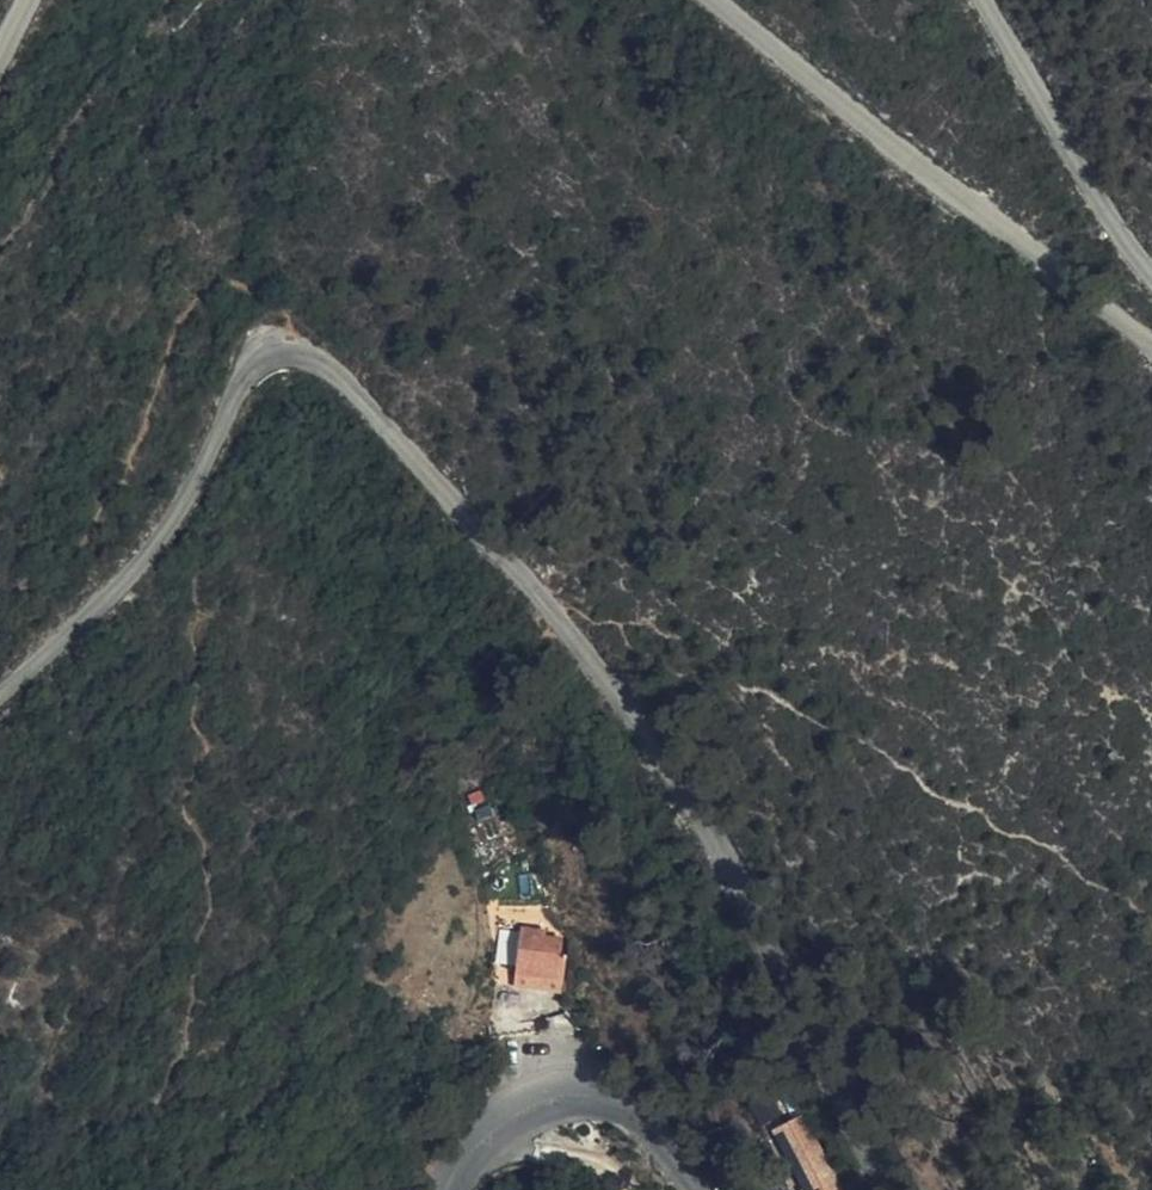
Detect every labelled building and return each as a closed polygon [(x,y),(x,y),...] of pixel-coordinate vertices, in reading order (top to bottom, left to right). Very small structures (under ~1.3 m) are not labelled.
[(499,925),(521,928),(546,931),(548,907),(502,909),(499,925)] [(546,931),(521,928),(515,975),(563,981),(566,958),(561,957),(563,940),(545,938),(546,931)] [(563,981),(515,975),(514,988),(562,994),(563,981)] [(799,1189),(835,1189),(798,1117),(769,1131),(799,1189)]
